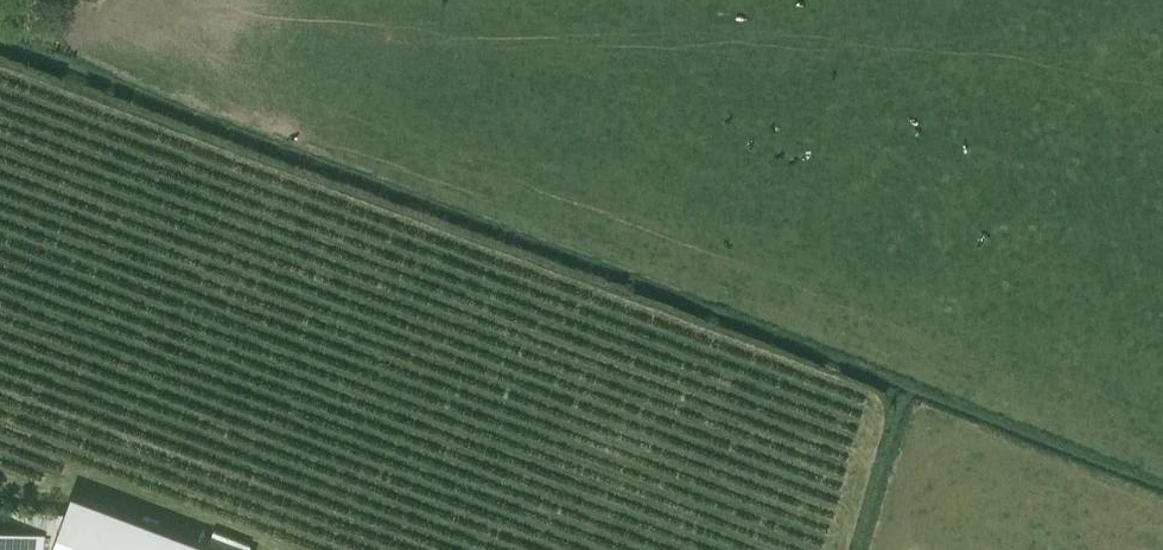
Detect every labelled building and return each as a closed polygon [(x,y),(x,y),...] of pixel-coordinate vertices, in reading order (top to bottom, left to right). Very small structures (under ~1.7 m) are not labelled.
[(72,495),(51,549),(220,549),(72,495)] [(46,531),(0,527),(0,549),(44,549),(46,531)]
